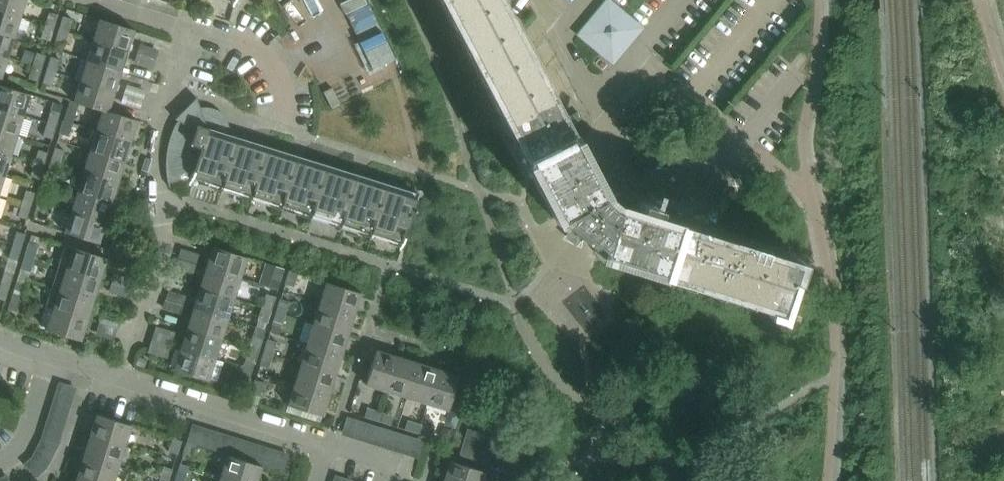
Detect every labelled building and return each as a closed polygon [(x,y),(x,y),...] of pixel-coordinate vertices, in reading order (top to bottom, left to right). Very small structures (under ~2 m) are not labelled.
[(26,0),(0,0),(0,11),(20,17),(26,0)] [(498,0),(439,0),(553,218),(560,215),(561,216),(561,215),(598,245),(597,246),(598,247),(596,254),(597,254),(599,250),(777,305),(776,310),(777,310),(793,260),(620,206),(626,190),(611,178),(596,186),(570,137),(569,138),(540,83),(542,83),(498,0)] [(620,8),(610,0),(607,0),(601,8),(618,22),(625,13),(620,8)] [(618,22),(601,8),(593,17),(610,31),(618,22)] [(29,22),(24,20),(25,19),(20,17),(0,11),(0,33),(14,37),(24,40),(29,22)] [(54,28),(58,15),(49,12),(45,25),(54,28)] [(642,27),(631,18),(625,13),(618,22),(635,36),(642,27)] [(68,33),(73,19),(64,17),(60,30),(68,33)] [(610,31),(593,17),(585,26),(602,40),(610,31)] [(127,51),(134,30),(100,19),(93,40),(127,51)] [(635,36),(618,22),(610,31),(627,45),(635,36)] [(50,41),(54,28),(45,25),(41,38),(50,41)] [(602,40),(585,26),(578,35),(595,50),(602,40)] [(64,46),(68,33),(60,30),(56,43),(64,46)] [(627,45),(610,31),(602,40),(619,55),(627,45)] [(14,37),(0,33),(0,55),(8,58),(14,37)] [(121,71),(127,51),(93,40),(87,60),(121,71)] [(619,55),(602,40),(595,50),(611,63),(611,64),(619,55)] [(41,68),(45,55),(37,52),(33,66),(41,68)] [(56,73),(60,60),(51,57),(47,70),(56,73)] [(87,60),(81,59),(75,79),(80,80),(115,91),(121,71),(87,60)] [(37,81),(41,68),(33,66),(28,79),(37,81)] [(52,86),(56,73),(47,70),(43,83),(52,86)] [(108,111),(115,91),(80,80),(74,102),(102,111),(103,109),(108,111)] [(30,94),(0,85),(0,107),(24,114),(30,94)] [(225,116),(222,113),(218,110),(214,108),(209,107),(205,107),(200,107),(196,97),(175,119),(178,121),(175,126),(206,135),(202,148),(198,158),(195,168),(192,176),(403,242),(418,194),(247,140),(229,134),(229,129),(229,125),(227,120),(225,116)] [(24,114),(0,107),(0,130),(17,136),(24,114)] [(73,123),(77,110),(68,107),(64,120),(73,123)] [(137,120),(108,111),(103,109),(102,111),(96,131),(130,141),(137,120)] [(56,125),(60,113),(51,110),(47,122),(56,125)] [(69,136),(73,123),(64,120),(60,133),(69,136)] [(52,138),(56,125),(47,122),(43,135),(52,138)] [(202,148),(206,135),(175,126),(170,138),(202,148)] [(17,136),(0,130),(0,152),(11,156),(17,136)] [(124,161),(130,141),(96,131),(90,151),(124,161)] [(198,158),(202,148),(170,138),(166,154),(198,158)] [(60,163),(64,150),(55,148),(51,161),(60,163)] [(43,166),(47,153),(39,150),(35,163),(43,166)] [(118,182),(124,161),(90,151),(84,171),(118,182)] [(11,156),(0,152),(0,174),(5,176),(11,156)] [(195,168),(198,158),(166,154),(166,170),(195,168)] [(56,176),(60,163),(51,161),(47,174),(56,176)] [(39,179),(43,166),(35,163),(30,176),(39,179)] [(192,176),(195,168),(166,170),(169,187),(170,186),(169,183),(192,178),(192,176)] [(112,202),(118,182),(84,171),(77,191),(112,202)] [(47,204),(52,191),(43,188),(39,201),(47,204)] [(31,206),(35,193),(26,190),(22,204),(31,206)] [(105,222),(112,202),(77,191),(71,211),(105,222)] [(43,217),(47,204),(39,201),(35,214),(43,217)] [(27,219),(31,206),(22,204),(18,217),(27,219)] [(99,243),(105,222),(71,211),(65,233),(99,243)] [(22,248),(26,234),(17,232),(13,245),(22,248)] [(34,259),(38,246),(29,243),(25,256),(34,259)] [(17,261),(22,248),(13,245),(9,258),(17,261)] [(100,279),(107,258),(107,257),(65,245),(59,266),(100,279)] [(240,278),(246,257),(212,246),(206,267),(240,278)] [(176,266),(193,271),(199,253),(182,248),(176,266)] [(30,272),(34,259),(25,256),(21,269),(30,272)] [(94,299),(100,279),(59,266),(52,286),(94,299)] [(280,282),(284,269),(275,266),(271,279),(280,282)] [(234,298),(240,278),(206,267),(200,288),(234,298)] [(294,286),(298,273),(289,270),(285,284),(294,286)] [(9,288),(13,275),(4,272),(0,285),(9,288)] [(109,293),(126,299),(132,281),(115,275),(109,293)] [(354,314),(361,293),(326,282),(320,303),(354,314)] [(21,299),(25,286),(16,283),(12,296),(21,299)] [(9,288),(0,285),(0,299),(5,301),(9,288)] [(87,320),(94,299),(52,286),(46,306),(53,309),(87,320)] [(228,319),(234,298),(200,288),(194,308),(228,319)] [(162,308),(179,314),(185,296),(168,290),(162,308)] [(271,310),(275,297),(266,294),(262,307),(271,310)] [(17,312),(21,299),(12,296),(9,309),(17,312)] [(285,314),(289,301),(280,299),(276,312),(285,314)] [(348,334),(354,314),(320,303),(318,309),(313,323),(348,334)] [(267,323),(271,310),(262,307),(258,320),(267,323)] [(221,339),(228,319),(194,308),(187,328),(221,339)] [(81,341),(87,320),(53,309),(47,330),(81,341)] [(282,328),(285,314),(276,312),(273,325),(282,328)] [(97,333),(114,339),(120,321),(103,315),(97,333)] [(342,354),(348,334),(313,323),(307,343),(342,354)] [(215,359),(221,339),(187,328),(181,348),(215,359)] [(152,347),(169,352),(174,334),(157,329),(152,347)] [(258,350),(263,337),(254,335),(250,348),(258,350)] [(273,355),(277,342),(268,339),(264,352),(273,355)] [(336,374),(342,354),(307,343),(301,364),(336,374)] [(217,381),(223,363),(215,360),(215,359),(181,348),(174,369),(209,380),(209,379),(217,381)] [(254,363),(258,350),(250,348),(246,361),(254,363)] [(386,391),(397,357),(376,351),(366,385),(386,391)] [(269,368),(273,355),(264,352),(260,365),(269,368)] [(407,398),(418,364),(397,357),(386,391),(407,398)] [(329,395),(336,374),(301,364),(295,384),(329,395)] [(428,404),(438,370),(418,364),(407,398),(428,404)] [(448,411),(459,376),(438,370),(428,404),(448,411)] [(246,392),(250,378),(241,376),(237,389),(246,392)] [(33,453),(24,462),(36,476),(47,465),(56,451),(67,417),(78,385),(59,380),(41,439),(33,453)] [(260,396),(264,383),(255,380),(251,393),(260,396)] [(323,416),(329,395),(295,384),(288,405),(323,416)] [(377,422),(380,413),(367,409),(364,417),(377,422)] [(390,426),(393,417),(380,413),(377,422),(390,426)] [(124,446),(131,425),(97,415),(90,436),(124,446)] [(342,435),(420,458),(426,440),(348,416),(342,435)] [(417,434),(420,425),(407,421),(404,430),(417,434)] [(193,422),(187,443),(196,445),(227,455),(261,466),(282,472),(288,453),(193,422)] [(430,438),(433,430),(420,425),(417,434),(430,438)] [(487,464),(495,437),(468,428),(459,455),(487,464)] [(118,466),(124,446),(90,436),(84,456),(118,466)] [(177,454),(181,441),(172,438),(168,451),(177,454)] [(192,459),(196,445),(187,443),(183,456),(192,459)] [(261,466),(227,455),(221,477),(235,480),(257,480),(261,466)] [(118,466),(84,456),(78,476),(94,480),(113,480),(118,466)] [(484,472),(450,462),(444,480),(481,480),(484,472)] [(172,469),(164,466),(160,479),(164,480),(169,480),(172,469)] [(187,474),(178,471),(175,480),(185,480),(187,474)]
